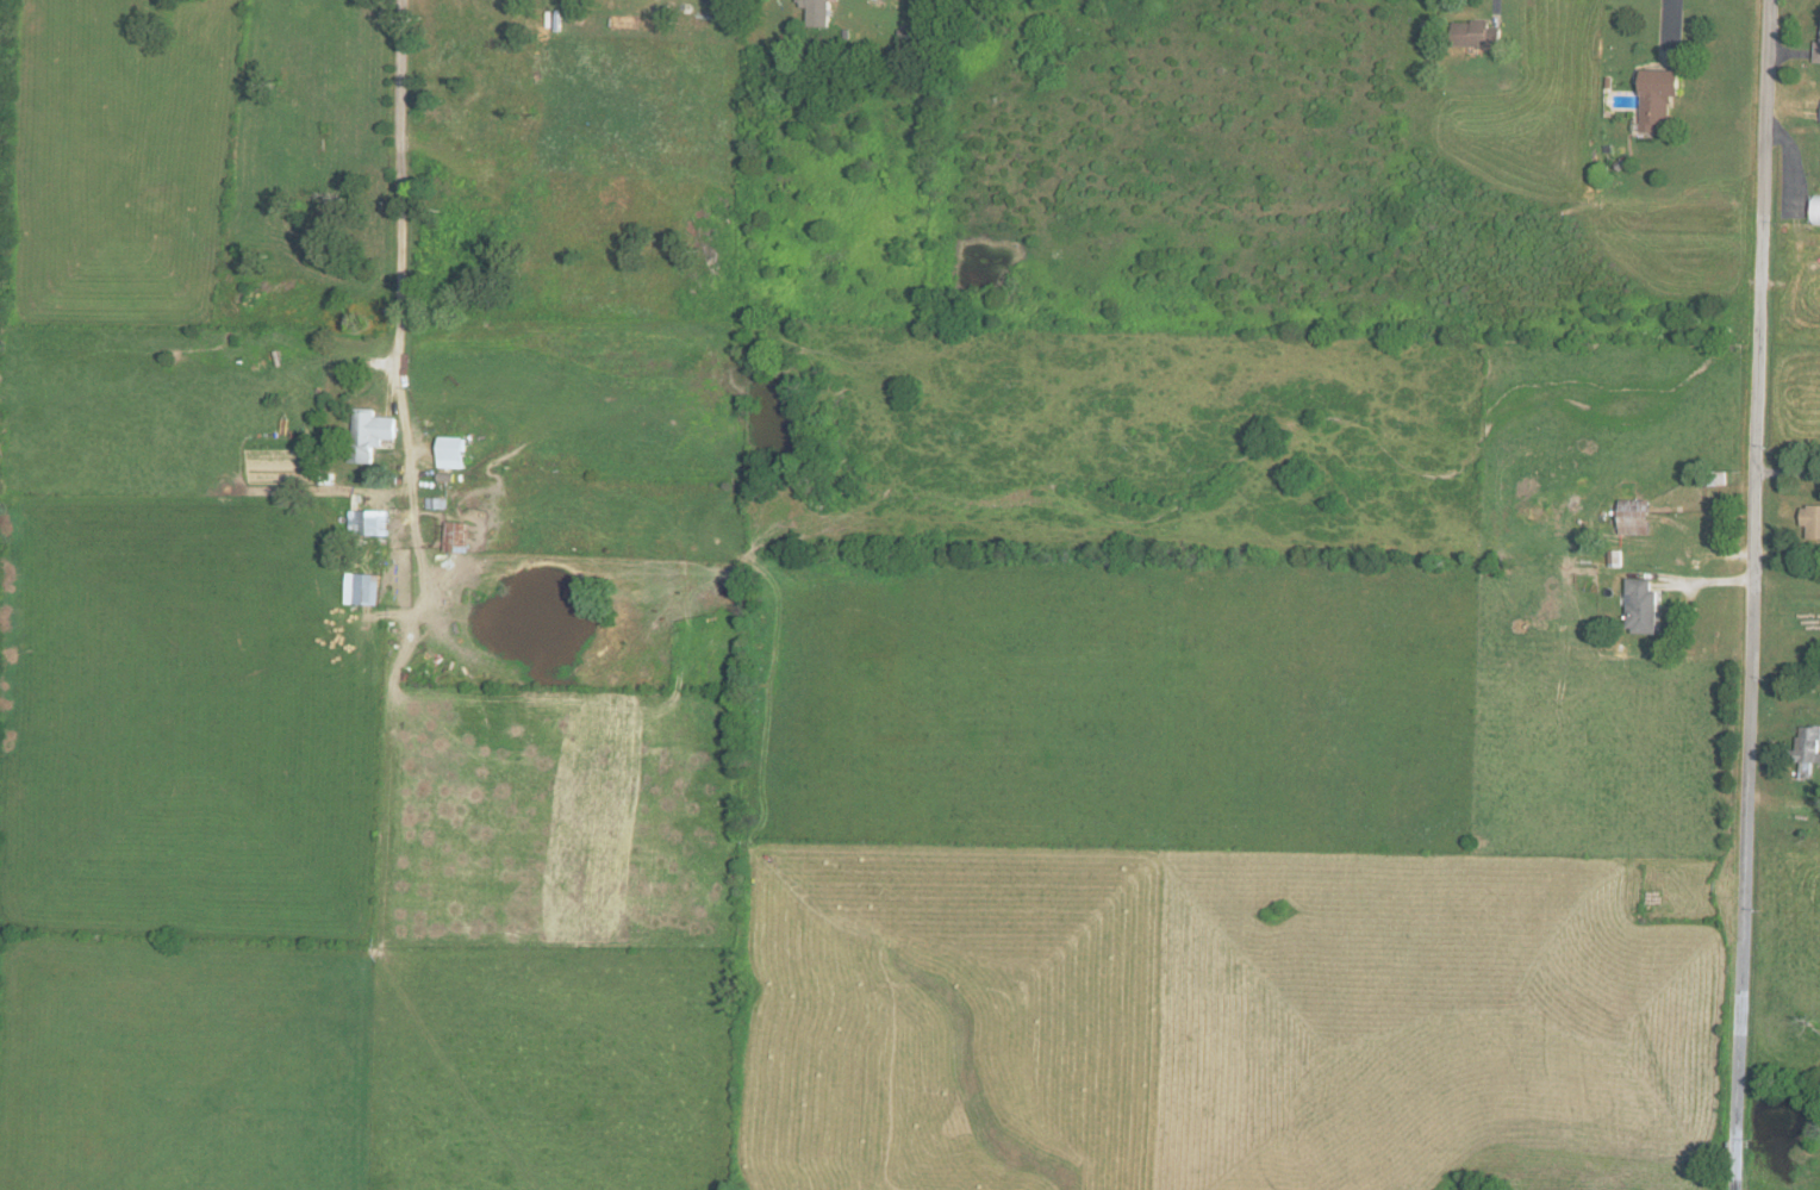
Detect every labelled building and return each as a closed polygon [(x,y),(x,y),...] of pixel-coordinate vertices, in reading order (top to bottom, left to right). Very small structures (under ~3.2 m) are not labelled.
[(802,7),(809,7),(809,26),(830,27),(831,0),(802,0),(802,7)] [(1500,47),(1501,28),(1489,28),(1489,22),(1453,21),(1453,45),(1500,47)] [(396,440),(396,417),(376,417),(376,409),(352,408),(351,463),(373,464),(373,447),(381,447),(381,440),(396,440)] [(463,469),(464,438),(440,437),(439,468),(463,469)] [(1725,486),(1726,473),(1706,473),(1706,486),(1725,486)] [(1651,500),(1622,500),(1621,535),(1651,536),(1651,500)] [(1803,527),(1808,527),(1808,539),(1819,540),(1819,506),(1804,506),(1803,527)] [(444,552),(469,553),(470,523),(445,523),(444,552)] [(345,605),(380,605),(381,575),(346,574),(345,605)] [(1657,633),(1659,592),(1652,591),(1652,579),(1627,579),(1626,633),(1657,633)] [(1812,764),(1819,764),(1819,727),(1798,726),(1797,752),(1791,751),(1790,762),(1801,762),(1800,779),(1812,780),(1812,764)]
